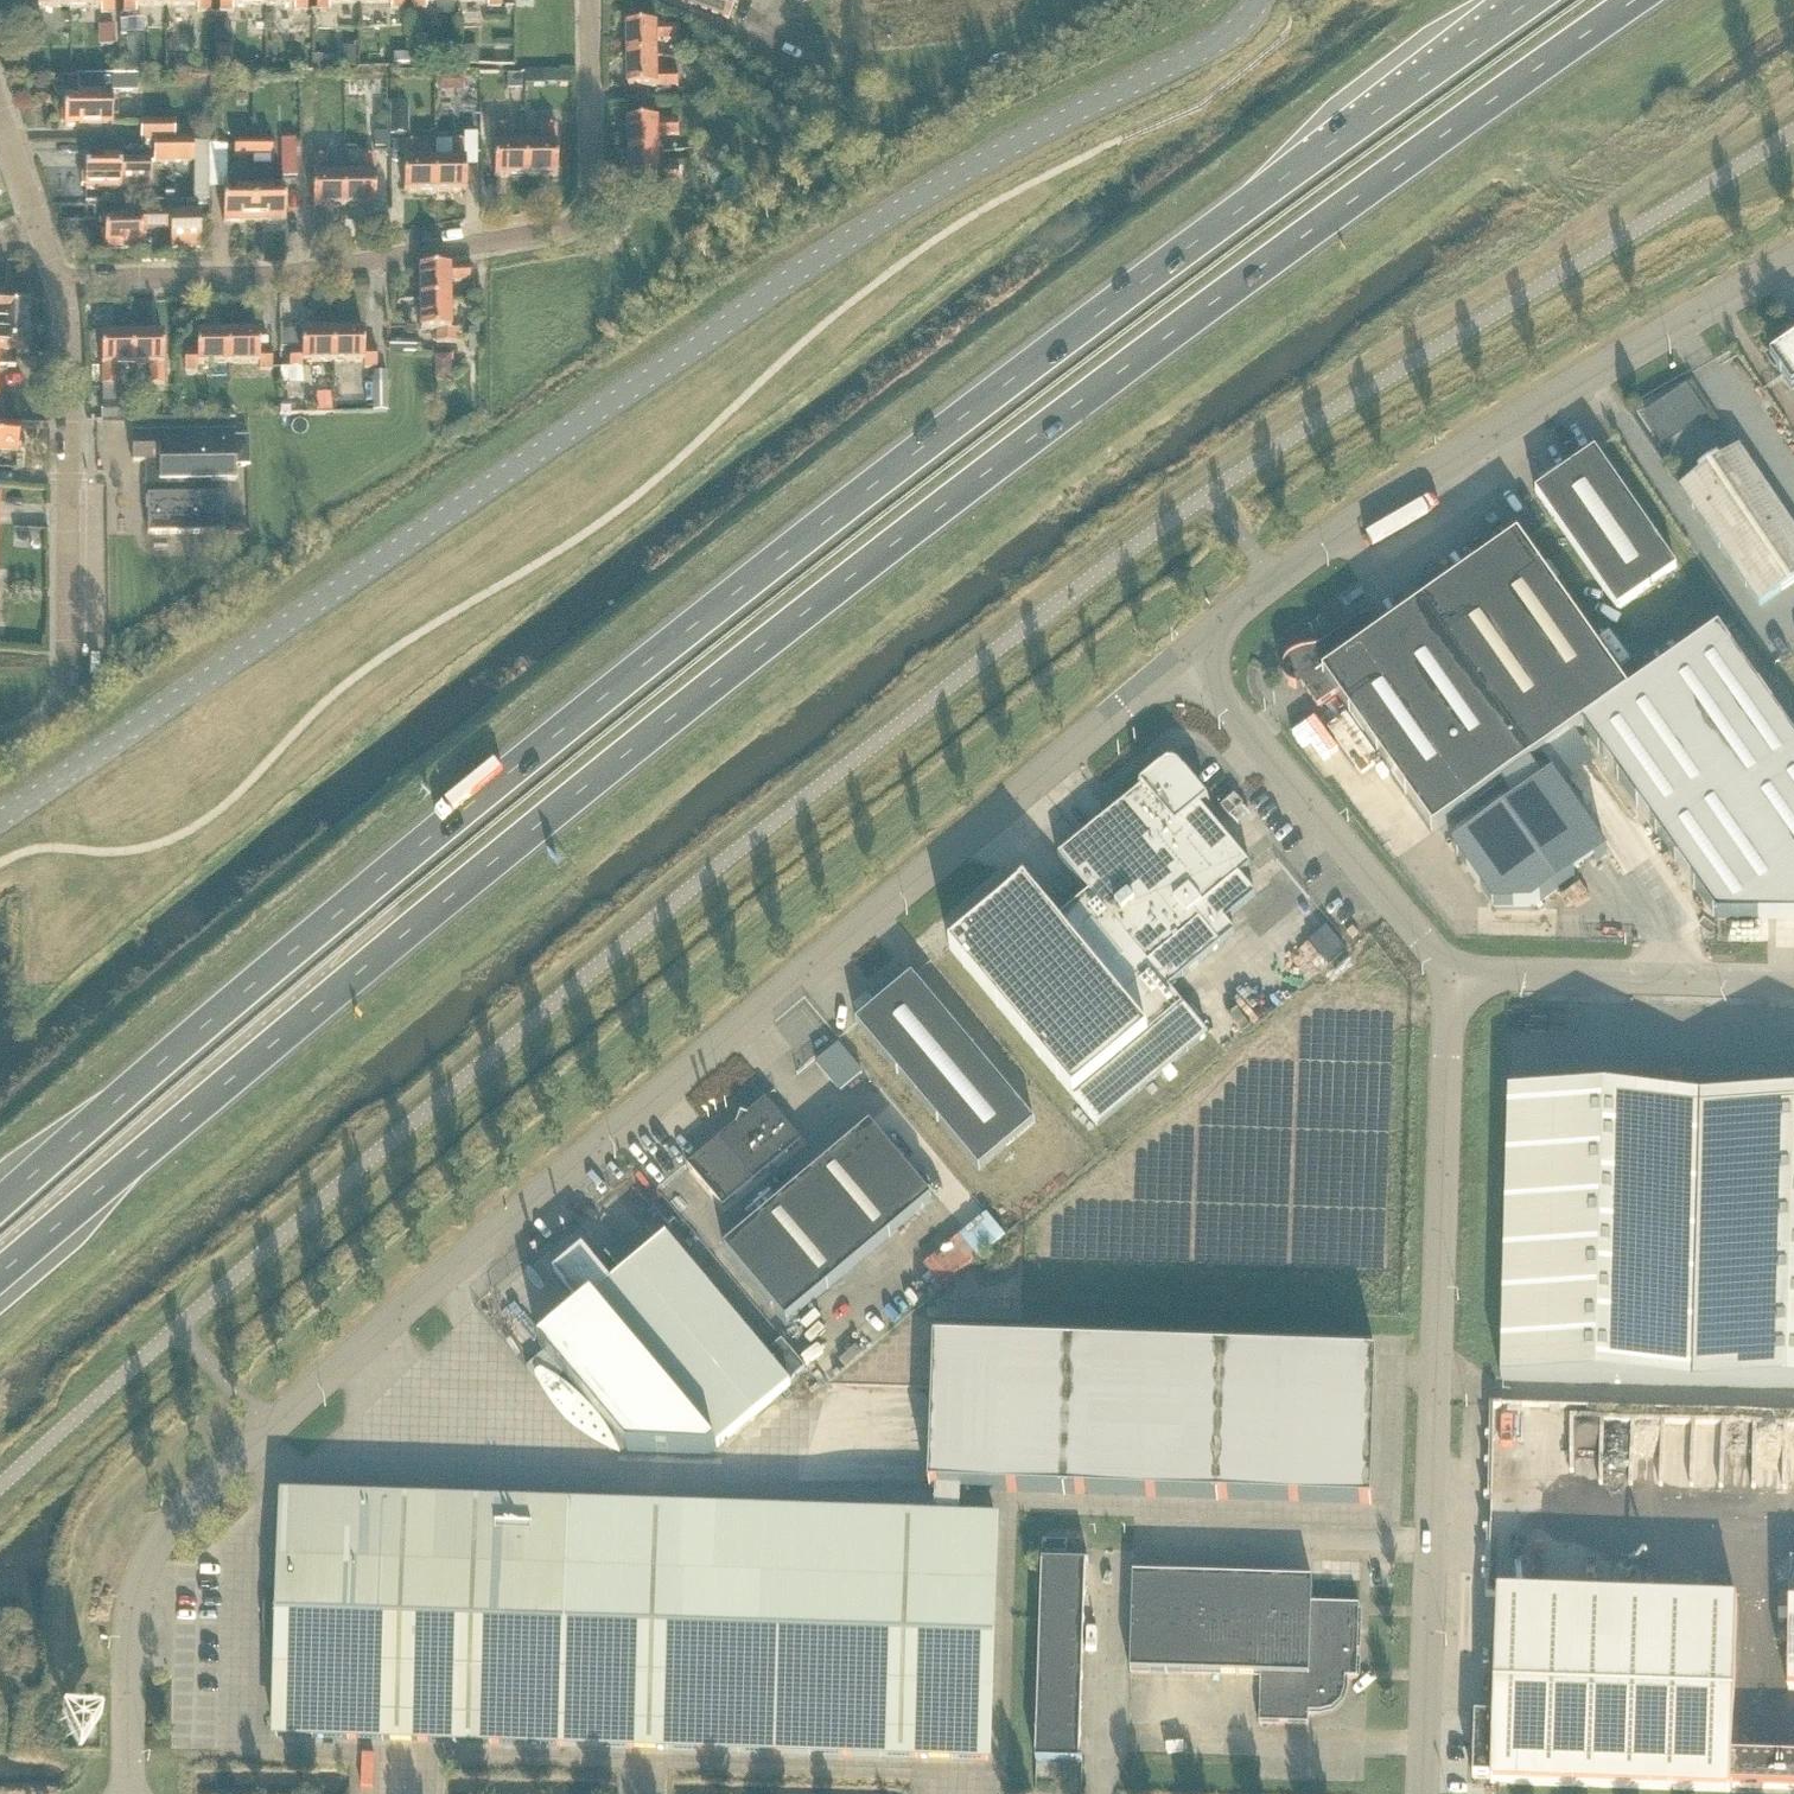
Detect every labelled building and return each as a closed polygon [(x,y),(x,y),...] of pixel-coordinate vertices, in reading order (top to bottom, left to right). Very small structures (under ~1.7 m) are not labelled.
[(71,9),(70,0),(27,0),(27,17),(40,17),(40,10),(71,9)] [(71,9),(101,9),(101,17),(114,16),(113,0),(70,0),(71,9)] [(166,8),(166,0),(123,0),(123,16),(136,16),(136,9),(166,8)] [(166,8),(196,8),(196,15),(209,15),(209,0),(166,0),(166,8)] [(263,7),(263,0),(219,0),(220,15),(233,14),(233,7),(263,7)] [(294,13),(294,31),(307,31),(307,0),(263,0),(263,7),(293,6),(294,13)] [(360,5),(360,0),(316,0),(316,13),(330,13),(330,6),(360,5)] [(360,5),(390,5),(390,12),(403,11),(403,0),(360,0),(360,5)] [(456,4),(456,0),(413,0),(413,11),(425,11),(425,5),(456,4)] [(456,4),(487,4),(487,11),(500,10),(500,0),(456,0),(456,4)] [(684,3),(731,21),(738,4),(738,5),(741,0),(685,0),(684,3)] [(630,60),(660,59),(660,42),(679,42),(679,29),(659,29),(659,28),(630,29),(630,60)] [(170,32),(170,53),(190,53),(190,32),(170,32)] [(98,33),(98,48),(115,48),(115,33),(98,33)] [(125,34),(126,72),(144,72),(143,34),(125,34)] [(216,63),(216,64),(228,64),(228,47),(216,47),(216,63)] [(463,49),(463,68),(478,68),(478,49),(463,49)] [(340,50),(340,70),(355,70),(355,50),(340,50)] [(412,51),(413,70),(430,69),(429,50),(412,51)] [(393,55),(394,66),(409,66),(409,55),(393,55)] [(660,76),(660,59),(630,60),(631,91),(661,90),(661,89),(680,88),(680,75),(660,76)] [(334,70),(334,60),(315,60),(315,70),(334,70)] [(204,63),(205,75),(215,75),(216,64),(216,63),(204,63)] [(524,71),(524,88),(536,88),(536,71),(524,71)] [(436,74),(436,92),(451,92),(452,74),(436,74)] [(487,75),(487,99),(512,99),(511,74),(487,75)] [(113,95),(114,95),(138,95),(137,78),(112,79),(79,79),(79,100),(64,100),(64,116),(60,116),(60,127),(64,127),(64,130),(113,130),(113,95)] [(686,87),(686,106),(700,106),(700,87),(686,87)] [(390,104),(390,136),(409,136),(409,104),(390,104)] [(458,113),(459,142),(478,142),(478,136),(478,120),(478,113),(458,113)] [(375,115),(374,154),(384,154),(385,115),(375,115)] [(312,119),(301,119),(301,141),(312,141),(312,119)] [(478,120),(478,136),(491,136),(491,119),(478,120)] [(632,156),(662,155),(661,138),(681,137),(681,125),(661,125),(661,124),(631,125),(632,156)] [(155,144),(175,143),(175,126),(141,126),(141,144),(155,144)] [(525,179),(526,148),(509,148),(509,128),(494,128),(494,179),(525,179)] [(543,148),(526,148),(525,179),(557,179),(556,128),(543,128),(543,148)] [(280,140),(281,164),(296,163),(296,140),(280,140)] [(175,143),(155,144),(155,165),(195,165),(194,143),(175,143)] [(253,158),(253,143),(235,143),(235,158),(253,158)] [(253,158),(272,158),(272,143),(253,143),(253,158)] [(434,194),(433,165),(415,165),(415,144),(403,144),(403,195),(434,194)] [(451,165),(433,165),(434,194),(465,194),(464,144),(450,144),(451,165)] [(209,145),(198,145),(198,154),(209,154),(209,145)] [(662,172),(662,155),(632,156),(633,186),(662,186),(662,184),(682,183),(681,172),(662,172)] [(361,179),(343,180),(344,209),(375,209),(374,159),(361,160),(361,179)] [(150,191),(150,166),(121,165),(121,164),(104,164),(104,160),(86,160),(86,193),(121,193),(121,191),(150,191)] [(344,209),(343,180),(325,180),(325,160),(312,160),(313,210),(344,209)] [(208,191),(226,190),(225,164),(207,164),(208,191)] [(253,167),(254,191),(271,190),(270,167),(253,167)] [(254,191),(254,225),(285,224),(284,190),(271,190),(254,191)] [(224,226),(254,225),(254,191),(223,191),(224,226)] [(142,235),(170,234),(170,252),(200,252),(200,216),(123,217),(123,223),(105,223),(105,236),(102,236),(102,248),(105,248),(105,251),(142,251),(142,235)] [(618,253),(627,234),(614,227),(604,246),(618,253)] [(420,302),(449,302),(449,285),(469,285),(469,269),(449,269),(449,270),(419,270),(420,302)] [(30,328),(31,303),(0,301),(0,324),(14,325),(14,330),(29,332),(30,328)] [(449,335),(449,302),(420,302),(420,333),(437,333),(437,348),(457,348),(457,335),(449,335)] [(13,368),(14,356),(28,357),(29,332),(14,330),(14,325),(0,324),(0,367),(13,368)] [(479,332),(469,332),(469,341),(479,341),(479,332)] [(333,335),(334,364),(364,363),(364,369),(377,369),(376,350),(364,350),(364,334),(333,335)] [(303,364),(334,364),(333,335),(302,335),(303,352),(290,352),(290,371),(303,371),(303,364)] [(228,337),(229,366),(260,365),(260,371),(272,371),(272,351),(260,352),(259,336),(228,337)] [(133,338),(133,367),(150,367),(150,387),(164,386),(164,366),(165,366),(164,337),(133,338)] [(198,367),(229,366),(228,337),(197,337),(197,354),(185,354),(186,372),(198,372),(198,367)] [(117,368),(133,367),(133,338),(101,339),(102,368),(104,368),(104,388),(117,388),(117,368)] [(1770,359),(1792,391),(1793,390),(1793,343),(1770,359)] [(303,396),(303,371),(290,371),(280,371),(280,383),(288,383),(288,396),(303,396)] [(198,394),(198,380),(178,380),(179,394),(198,394)] [(372,403),(372,414),(388,414),(388,385),(372,386),(372,403)] [(131,404),(102,404),(102,421),(131,421),(131,404)] [(17,455),(19,431),(0,429),(0,453),(17,455)] [(132,434),(133,463),(152,463),(153,536),(229,535),(228,497),(215,497),(215,483),(240,482),(240,468),(250,468),(250,439),(235,439),(235,433),(132,434)] [(1739,449),(1680,490),(1760,608),(1793,585),(1793,530),(1739,449)] [(1536,494),(1617,612),(1677,571),(1595,453),(1536,494)] [(245,537),(246,525),(229,525),(229,536),(245,537)] [(1282,671),(1282,672),(1282,674),(1282,675),(1283,676),(1283,677),(1283,679),(1284,680),(1284,681),(1285,682),(1285,683),(1286,684),(1287,685),(1288,686),(1289,687),(1290,688),(1291,688),(1292,689),(1293,689),(1295,690),(1296,690),(1297,690),(1297,689),(1302,685),(1318,708),(1336,695),(1434,833),(1582,729),(1629,695),(1518,539),(1376,641),(1361,620),(1369,615),(1368,613),(1365,615),(1364,613),(1330,637),(1332,639),(1325,644),(1322,646),(1320,647),(1318,648),(1315,649),(1314,649),(1312,650),(1310,650),(1308,651),(1306,651),(1305,651),(1304,651),(1302,652),(1301,652),(1300,653),(1299,653),(1297,654),(1296,654),(1294,655),(1293,656),(1292,656),(1291,657),(1290,658),(1289,658),(1288,659),(1287,660),(1287,661),(1286,662),(1285,663),(1284,664),(1284,665),(1283,666),(1283,668),(1283,669),(1282,670),(1282,671)] [(1719,632),(1629,695),(1582,729),(1717,921),(1793,920),(1793,739),(1719,632)] [(1025,888),(950,951),(1098,1127),(1207,1036),(1168,990),(1235,934),(1225,923),(1255,897),(1239,878),(1250,868),(1200,808),(1207,803),(1211,808),(1212,807),(1181,770),(1178,767),(1175,766),(1169,765),(1166,766),(1163,768),(1135,791),(1138,794),(1059,859),(1090,896),(1056,925),(1025,888)] [(1553,778),(1453,849),(1494,908),(1534,908),(1608,856),(1553,778)] [(1243,807),(1235,797),(1221,808),(1230,818),(1243,807)] [(856,1025),(979,1172),(1035,1125),(912,978),(856,1025)] [(840,1043),(816,1063),(841,1092),(865,1072),(840,1043)] [(1502,1382),(1793,1389),(1793,1102),(1509,1095),(1502,1382)] [(801,1144),(766,1101),(747,1117),(741,1115),(737,1126),(688,1167),(723,1209),(801,1144)] [(871,1129),(815,1175),(725,1251),(787,1325),(877,1249),(933,1202),(871,1129)] [(991,1212),(935,1263),(954,1284),(1010,1233),(991,1212)] [(710,1457),(791,1387),(763,1355),(665,1238),(608,1289),(598,1276),(601,1273),(583,1251),(554,1275),(584,1311),(539,1350),(630,1455),(710,1457)] [(763,1355),(791,1387),(809,1372),(782,1339),(763,1355)] [(930,1491),(936,1491),(961,1491),(1372,1505),(1377,1357),(935,1343),(930,1491)] [(276,1738),(562,1747),(989,1761),(997,1523),(284,1500),(281,1594),(270,1593),(272,1589),(270,1589),(269,1591),(268,1596),(267,1599),(266,1604),(265,1609),(264,1612),(264,1614),(264,1620),(264,1625),(264,1628),(264,1630),(265,1636),(266,1638),(267,1643),(269,1648),(270,1648),(269,1644),(279,1644),(276,1738)] [(1043,1564),(1042,1593),(1086,1594),(1086,1567),(1090,1567),(1090,1566),(1043,1564)] [(1358,1680),(1360,1607),(1312,1605),(1312,1582),(1133,1576),(1130,1674),(1260,1677),(1259,1725),(1309,1726),(1309,1714),(1312,1715),(1314,1715),(1319,1716),(1323,1715),(1327,1714),(1331,1713),(1334,1711),(1336,1709),(1338,1707),(1340,1704),(1342,1702),(1344,1699),(1345,1696),(1346,1693),(1346,1689),(1347,1686),(1346,1683),(1346,1680),(1358,1680)] [(1042,1593),(1041,1621),(1085,1623),(1086,1594),(1042,1593)] [(1731,1787),(1793,1789),(1793,1764),(1732,1762),(1737,1603),(1498,1595),(1493,1718),(1475,1718),(1473,1780),(1491,1781),(1491,1785),(1731,1793),(1731,1787)] [(1785,1601),(1785,1690),(1793,1690),(1793,1601),(1785,1601)] [(1041,1621),(1040,1650),(1084,1651),(1085,1623),(1041,1621)] [(1040,1650),(1039,1678),(1083,1680),(1084,1651),(1040,1650)] [(1039,1678),(1038,1707),(1082,1708),(1083,1680),(1039,1678)] [(1038,1707),(1037,1735),(1081,1737),(1082,1708),(1038,1707)] [(1081,1737),(1037,1735),(1036,1764),(1084,1765),(1084,1764),(1080,1764),(1081,1737)]
